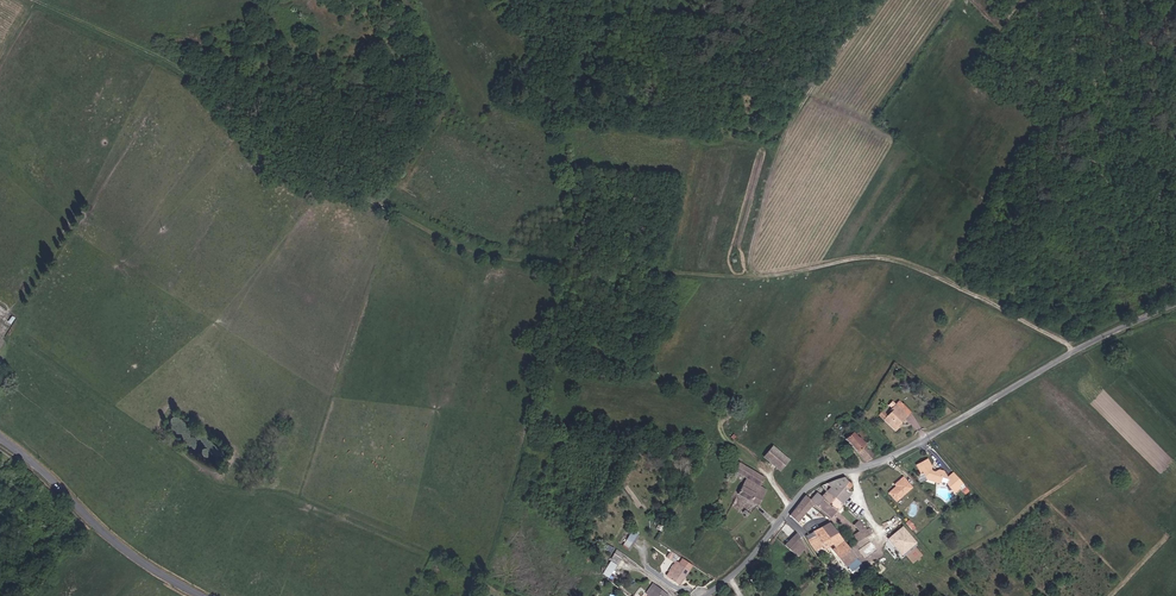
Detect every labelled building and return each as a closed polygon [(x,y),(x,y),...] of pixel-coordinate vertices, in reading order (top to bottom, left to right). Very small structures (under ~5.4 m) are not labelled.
[(906,409),(894,399),(891,403),(903,413),(906,409)] [(897,421),(903,413),(891,403),(885,410),(887,411),(884,415),(880,420),(892,429),(897,421)] [(880,420),(884,415),(879,411),(876,416),(880,420)] [(836,436),(863,461),(879,452),(852,427),(848,433),(843,429),(836,436)] [(775,473),(784,463),(768,449),(759,459),(775,473)] [(732,472),(741,479),(747,469),(738,462),(732,472)] [(920,473),(931,466),(928,462),(925,462),(917,468),(920,473)] [(932,467),(931,466),(920,473),(923,476),(925,474),(930,479),(943,481),(944,479),(948,480),(956,489),(965,482),(955,471),(949,476),(944,470),(939,469),(937,472),(933,471),(932,470),(932,467)] [(757,508),(765,493),(756,487),(762,478),(747,469),(741,479),(745,481),(736,496),(757,508)] [(899,485),(891,492),(899,501),(916,486),(905,474),(897,482),(899,485)] [(845,484),(845,483),(840,478),(830,479),(840,488),(845,484)] [(847,486),(845,484),(840,488),(830,479),(821,482),(815,484),(819,487),(826,494),(835,503),(845,494),(842,491),(847,486)] [(807,501),(810,504),(817,496),(821,499),(826,494),(819,487),(815,484),(807,501)] [(835,503),(826,494),(821,499),(817,496),(810,504),(824,516),(830,510),(829,510),(835,503)] [(794,523),(810,504),(807,501),(801,496),(785,517),(794,523)] [(866,535),(860,526),(856,520),(850,525),(855,532),(850,536),(855,544),(866,535)] [(916,529),(918,527),(912,520),(909,522),(916,529)] [(902,555),(917,541),(902,524),(887,538),(902,555)] [(834,535),(827,526),(818,530),(827,541),(834,535)] [(853,558),(845,548),(834,535),(827,541),(818,530),(811,533),(813,536),(821,549),(828,544),(831,548),(828,551),(843,568),(853,558)] [(633,537),(627,532),(616,547),(622,552),(633,537)] [(801,546),(793,535),(781,547),(793,559),(801,546)] [(813,536),(805,541),(808,547),(815,555),(821,549),(813,536)] [(865,558),(877,550),(871,541),(859,550),(865,558)] [(610,550),(606,557),(605,558),(611,562),(617,555),(610,550)] [(603,577),(611,562),(605,558),(597,571),(603,577)] [(851,575),(861,566),(853,558),(844,567),(851,575)] [(690,566),(680,560),(676,565),(671,562),(660,578),(673,586),(678,580),(680,581),(690,566)] [(648,585),(640,595),(662,595),(648,585)]
